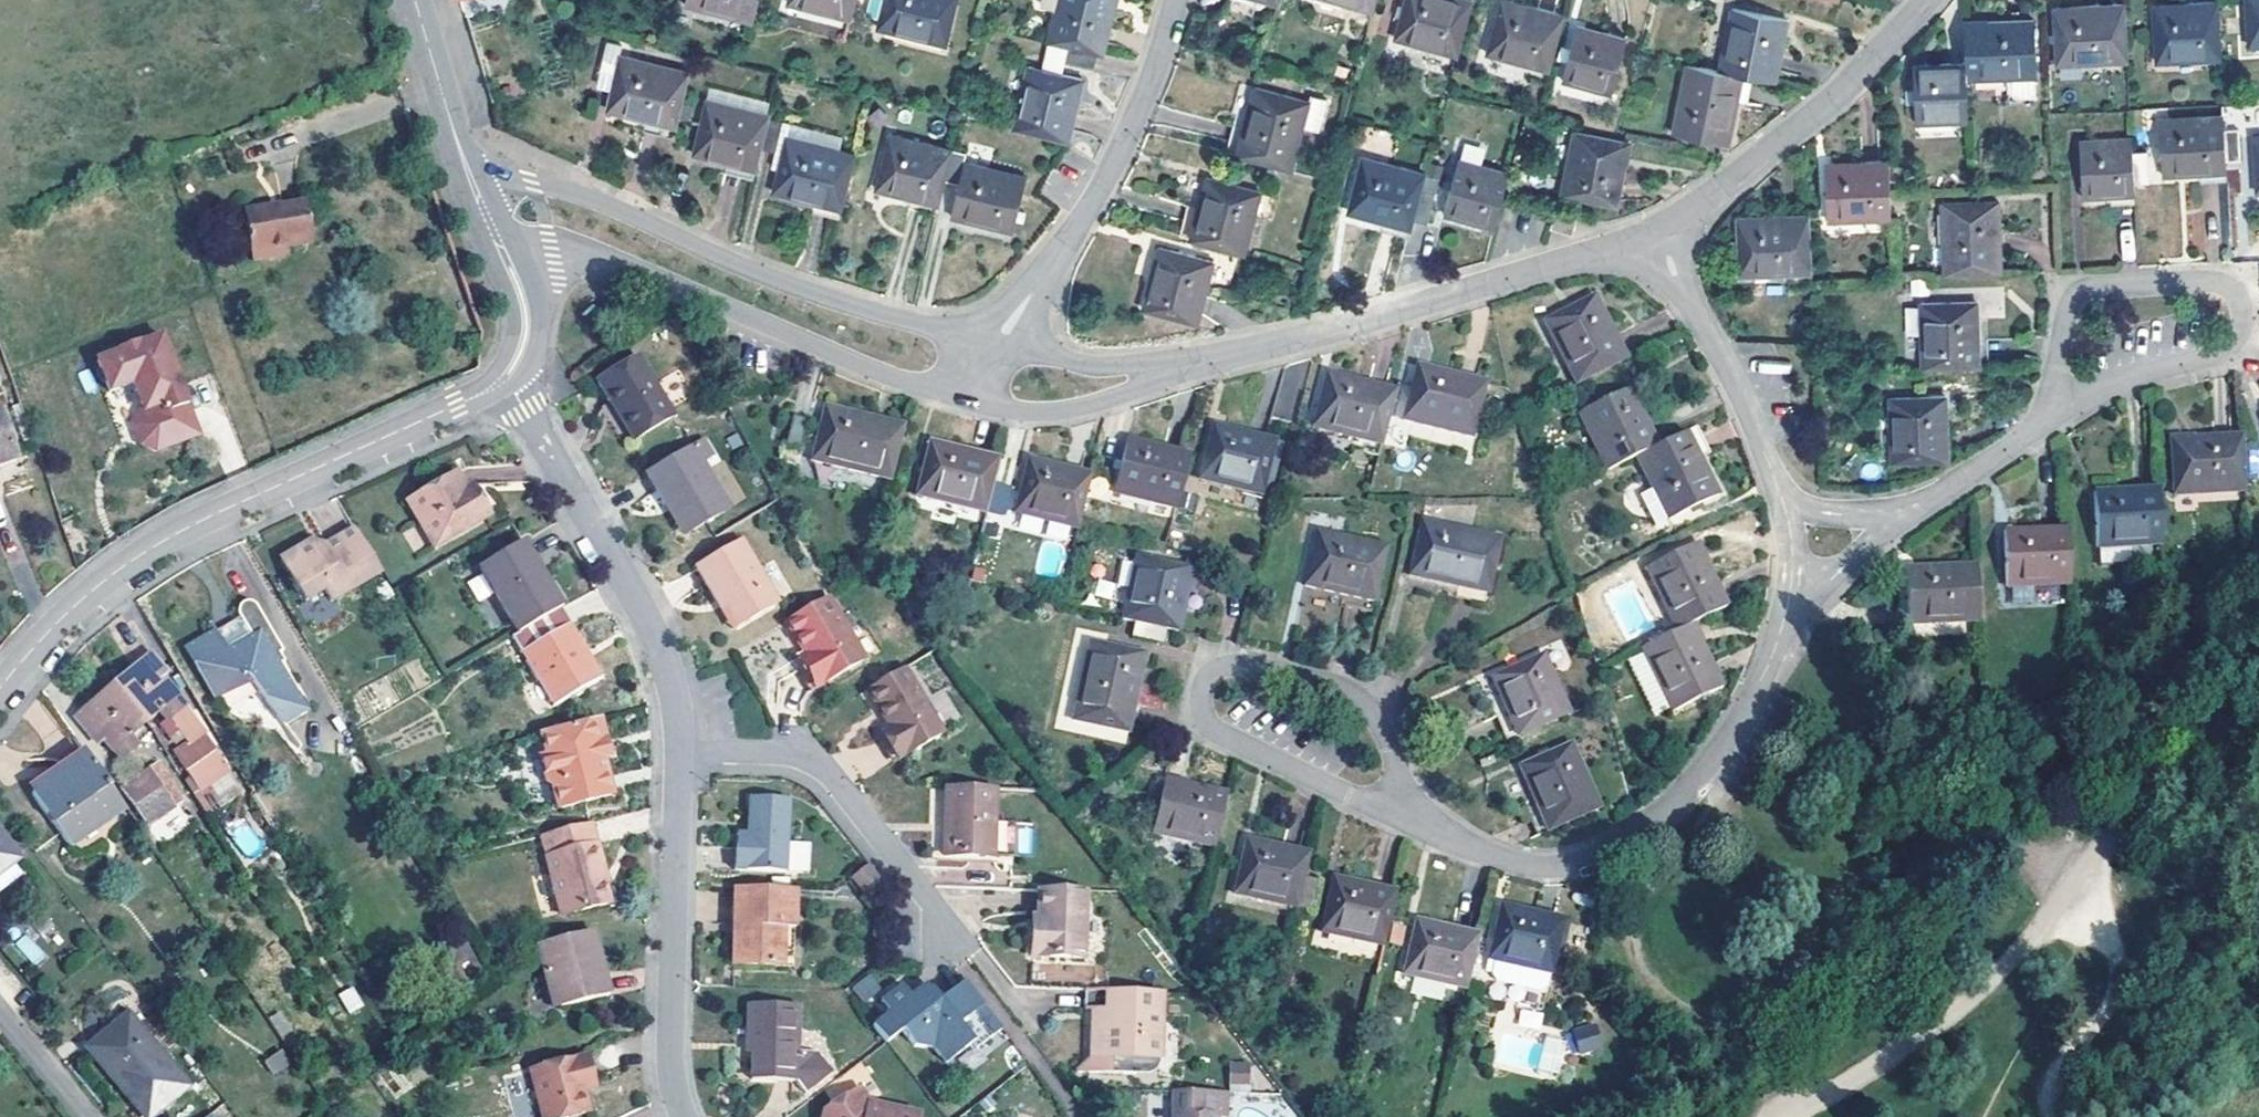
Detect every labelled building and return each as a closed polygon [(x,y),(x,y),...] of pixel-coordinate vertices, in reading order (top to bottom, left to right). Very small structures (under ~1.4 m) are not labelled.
[(763,0),(688,0),(686,10),(758,25),(763,0)] [(860,0),(793,0),(792,8),(855,22),(860,0)] [(880,30),(951,45),(960,0),(887,0),(880,30)] [(1051,43),(1099,56),(1104,57),(1117,3),(1118,0),(1061,0),(1051,43)] [(1377,0),(1323,0),(1372,15),(1377,0)] [(1399,26),(1394,44),(1457,61),(1471,6),(1446,0),(1406,0),(1402,12),(1397,11),(1395,18),(1394,25),(1399,26)] [(2250,50),(2258,49),(2258,0),(2248,0),(2250,50)] [(1550,74),(1563,20),(1500,5),(1486,58),(1550,74)] [(2130,60),(2128,5),(2057,8),(2059,63),(2130,60)] [(2222,61),(2219,5),(2157,8),(2159,64),(2222,61)] [(1734,11),(1721,74),(1753,81),(1776,86),(1789,29),(1791,23),(1734,11)] [(1972,68),(1972,82),(2041,78),(2038,11),(2027,11),(2028,23),(2010,24),(1969,25),(1972,68)] [(2010,24),(2028,23),(2027,11),(2010,12),(2010,24)] [(1625,41),(1574,30),(1570,52),(1563,84),(1611,96),(1625,41)] [(1051,43),(1043,72),(1030,69),(1017,132),(1070,145),(1085,81),(1062,76),(1065,62),(1095,69),(1099,56),(1051,43)] [(600,44),(594,76),(608,78),(606,87),(605,94),(601,113),(640,123),(654,127),(651,137),(668,140),(683,75),(613,58),(615,48),(600,44)] [(1728,148),(1737,105),(1741,89),(1751,91),(1753,81),(1721,74),(1688,67),(1674,136),(1728,148)] [(1972,82),(1972,68),(1921,70),(1923,126),(1975,124),(1972,82)] [(590,91),(605,94),(606,87),(608,78),(594,76),(590,91)] [(1244,129),(1239,145),(1228,142),(1224,155),(1292,173),(1304,127),(1321,132),(1329,99),(1313,96),(1311,104),(1255,89),(1244,129)] [(1751,91),(1741,89),(1737,105),(1747,108),(1751,91)] [(767,120),(768,118),(701,101),(693,133),(687,157),(728,166),(745,170),(743,179),(752,181),(760,151),(767,120)] [(2225,133),(2225,118),(2162,121),(2163,177),(2199,175),(2215,175),(2216,186),(2228,185),(2227,161),(2225,133)] [(839,221),(856,156),(840,152),(812,145),(815,132),(767,120),(760,151),(777,154),(775,162),(773,170),(779,171),(773,193),(816,204),(833,209),(831,218),(839,221)] [(638,134),(651,137),(654,127),(640,123),(638,134)] [(1239,145),(1244,129),(1232,125),(1228,142),(1239,145)] [(815,132),(812,145),(840,152),(843,138),(815,132)] [(2225,133),(2227,161),(2241,161),(2239,132),(2225,133)] [(877,192),(913,200),(929,205),(926,215),(937,217),(945,182),(953,153),(890,137),(877,192)] [(1633,150),(1578,138),(1565,200),(1618,211),(1633,150)] [(2134,153),(2133,140),(2081,142),(2083,198),(2108,196),(2108,207),(2119,207),(2119,196),(2136,195),(2135,185),(2134,153)] [(1027,181),(965,164),(967,156),(953,153),(945,182),(959,186),(950,219),(1013,234),(1027,181)] [(2149,153),(2134,153),(2135,185),(2150,185),(2149,153)] [(1350,218),(1383,227),(1400,231),(1397,241),(1408,244),(1414,225),(1422,195),(1426,179),(1363,164),(1350,218)] [(1896,220),(1893,164),(1825,168),(1826,193),(1827,223),(1896,220)] [(726,175),(743,179),(745,170),(728,166),(726,175)] [(1445,222),(1495,235),(1510,180),(1460,168),(1445,222)] [(2215,175),(2199,175),(2200,186),(2216,186),(2215,175)] [(1205,181),(1196,213),(1185,210),(1178,239),(1244,256),(1261,194),(1205,181)] [(1422,195),(1414,225),(1428,229),(1436,200),(1422,195)] [(2119,207),(2137,206),(2136,195),(2119,196),(2119,207)] [(929,205),(913,200),(911,211),(926,215),(929,205)] [(250,263),(270,259),(268,252),(284,249),(304,245),(301,225),(307,224),(303,204),(264,211),(263,209),(241,213),(250,263)] [(814,214),(831,218),(833,209),(816,204),(814,214)] [(1946,205),(1947,276),(2003,276),(2003,204),(1946,205)] [(1814,278),(1811,222),(1741,225),(1743,282),(1814,278)] [(1400,231),(1383,227),(1381,236),(1397,241),(1400,231)] [(268,252),(270,259),(286,257),(284,249),(268,252)] [(1159,249),(1143,311),(1198,325),(1214,263),(1159,249)] [(1923,297),(1924,368),(1980,368),(1980,350),(1991,350),(1991,338),(1980,337),(1979,297),(1923,297)] [(1575,389),(1625,363),(1594,301),(1544,325),(1575,389)] [(1905,336),(1919,335),(1917,307),(1904,308),(1905,336)] [(153,460),(198,444),(162,343),(97,367),(108,399),(132,391),(142,418),(139,420),(133,434),(140,453),(153,460)] [(1991,350),(1980,350),(1980,368),(1991,367),(1991,350)] [(640,360),(598,384),(612,408),(635,445),(676,421),(640,360)] [(1412,373),(1400,429),(1470,444),(1482,388),(1412,373)] [(1379,457),(1390,401),(1317,386),(1312,410),(1305,440),(1379,457)] [(1950,397),(1892,398),(1894,462),(1951,460),(1950,397)] [(1633,465),(1654,455),(1625,399),(1576,423),(1604,480),(1633,465)] [(889,479),(903,427),(825,406),(811,459),(889,479)] [(17,461),(0,415),(0,467),(17,461)] [(804,418),(790,415),(782,445),(796,448),(804,418)] [(1271,444),(1209,431),(1196,485),(1259,499),(1271,444)] [(1654,455),(1633,465),(1648,496),(1637,502),(1654,534),(1716,503),(1696,464),(1689,449),(1700,444),(1695,435),(1654,455)] [(2251,494),(2245,437),(2196,442),(2174,443),(2178,499),(2251,494)] [(1178,507),(1191,452),(1128,439),(1116,492),(1178,507)] [(984,515),(997,460),(928,444),(922,467),(914,498),(984,515)] [(1271,444),(1259,499),(1268,501),(1280,445),(1271,444)] [(1707,459),(1700,444),(1689,449),(1696,464),(1707,459)] [(729,514),(693,454),(649,478),(666,509),(671,507),(674,512),(688,536),(729,514)] [(1015,516),(1077,531),(1090,475),(1027,462),(1022,484),(1015,516)] [(407,509),(433,554),(489,523),(476,500),(469,505),(466,500),(464,497),(455,481),(407,509)] [(2137,569),(2136,550),(2165,547),(2160,492),(2098,498),(2104,571),(2137,569)] [(469,505),(476,500),(472,493),(464,497),(466,500),(469,505)] [(671,507),(666,509),(683,539),(688,536),(674,512),(671,507)] [(1360,596),(1359,604),(1372,607),(1384,542),(1317,529),(1319,516),(1304,513),(1298,543),(1312,547),(1310,559),(1305,584),(1346,593),(1360,596)] [(1418,523),(1406,577),(1460,587),(1476,590),(1474,599),(1485,601),(1496,537),(1418,523)] [(380,578),(355,534),(318,557),(312,547),(282,564),(307,607),(323,597),(330,608),(380,578)] [(2073,591),(2069,536),(2005,542),(2011,596),(2073,591)] [(719,605),(733,629),(773,607),(737,544),(692,570),(711,602),(715,600),(719,605)] [(1692,628),(1724,612),(1700,562),(1694,548),(1643,573),(1674,637),(1692,628)] [(546,576),(532,552),(484,578),(519,643),(568,616),(546,576)] [(1116,585),(1130,587),(1134,561),(1121,558),(1116,585)] [(1138,562),(1121,625),(1138,629),(1168,636),(1176,638),(1192,574),(1138,562)] [(1911,629),(1982,625),(1978,568),(1907,572),(1909,603),(1898,604),(1899,614),(1910,613),(1911,629)] [(1476,590),(1460,587),(1458,596),(1474,599),(1476,590)] [(1360,596),(1346,593),(1343,601),(1359,604),(1360,596)] [(715,600),(711,602),(727,632),(733,629),(719,605),(715,600)] [(782,623),(801,656),(804,660),(806,664),(798,669),(811,691),(860,662),(822,600),(782,623)] [(284,730),(305,717),(295,700),(298,698),(282,669),(284,667),(280,659),(283,657),(257,613),(253,608),(250,606),(244,608),(242,609),(239,615),(242,622),(246,630),(242,630),(238,630),(234,629),(230,630),(227,632),(225,637),(223,640),(221,644),(217,636),(189,652),(200,672),(196,674),(224,698),(256,680),(284,730)] [(1910,613),(1899,614),(1900,630),(1911,629),(1910,613)] [(606,688),(595,666),(581,673),(578,668),(583,665),(581,660),(579,655),(581,654),(572,635),(578,632),(568,616),(519,643),(515,645),(523,662),(528,659),(532,666),(527,669),(538,689),(544,686),(556,708),(552,717),(606,688)] [(242,622),(217,636),(221,644),(223,640),(225,637),(227,632),(230,630),(234,629),(238,630),(242,630),(246,630),(242,622)] [(1674,637),(1643,652),(1674,714),(1723,689),(1692,628),(1674,637)] [(1168,636),(1138,629),(1135,642),(1165,650),(1168,636)] [(581,673),(595,666),(578,632),(572,635),(581,654),(579,655),(581,660),(583,665),(578,668),(581,673)] [(1117,654),(1093,648),(1074,726),(1127,740),(1148,661),(1117,654)] [(111,691),(143,729),(159,715),(188,747),(204,737),(184,708),(161,681),(166,676),(150,656),(111,691)] [(793,661),(798,669),(806,664),(804,660),(801,656),(793,661)] [(528,659),(523,662),(527,669),(532,666),(528,659)] [(1509,745),(1571,719),(1546,660),(1495,681),(1508,713),(1515,729),(1504,734),(1509,745)] [(864,693),(885,728),(888,732),(890,736),(884,739),(897,762),(941,736),(901,671),(864,693)] [(224,698),(196,674),(214,704),(224,698)] [(544,686),(538,689),(552,717),(556,708),(544,686)] [(143,729),(111,691),(75,723),(96,747),(102,743),(121,765),(138,749),(131,740),(143,729)] [(1515,729),(1508,713),(1497,718),(1504,734),(1515,729)] [(608,806),(601,770),(598,771),(596,759),(594,753),(603,751),(599,727),(540,742),(544,764),(539,765),(543,790),(551,798),(556,818),(608,806)] [(879,732),(884,739),(890,736),(888,732),(885,728),(879,732)] [(229,775),(204,737),(174,756),(198,794),(229,775)] [(607,768),(603,751),(594,753),(596,759),(598,771),(601,770),(607,768)] [(1572,751),(1520,771),(1535,809),(1525,814),(1530,826),(1540,820),(1547,838),(1598,816),(1572,751)] [(122,811),(88,760),(33,799),(69,849),(122,811)] [(148,773),(121,792),(147,831),(174,813),(148,773)] [(1216,853),(1229,797),(1186,788),(1167,783),(1154,838),(1216,853)] [(991,862),(995,792),(943,790),(942,826),(940,859),(991,862)] [(746,801),(744,838),(743,844),(743,850),(732,849),(731,875),(781,876),(784,803),(746,801)] [(1540,820),(1530,826),(1537,842),(1547,838),(1540,820)] [(587,828),(536,840),(554,919),(602,908),(595,881),(593,871),(596,870),(587,828)] [(743,844),(744,838),(732,838),(732,849),(743,850),(743,844)] [(0,840),(0,879),(18,865),(0,840)] [(1305,885),(1310,861),(1247,847),(1235,902),(1298,915),(1305,885)] [(848,882),(862,900),(880,887),(866,869),(848,882)] [(1305,885),(1298,915),(1312,918),(1319,889),(1305,885)] [(1383,954),(1396,899),(1333,885),(1328,905),(1320,939),(1383,954)] [(728,969),(770,970),(771,931),(780,931),(791,931),(792,893),(730,891),(729,930),(728,969)] [(1039,892),(1038,919),(1038,932),(1032,932),(1031,961),(1082,963),(1084,893),(1039,892)] [(1501,916),(1487,970),(1549,986),(1563,932),(1501,916)] [(1463,999),(1477,945),(1415,930),(1401,982),(1463,999)] [(771,931),(770,970),(778,970),(780,931),(771,931)] [(36,966),(48,956),(26,932),(14,943),(36,966)] [(593,971),(584,935),(530,949),(538,980),(544,979),(552,1013),(600,1001),(593,971)] [(861,1001),(882,992),(874,974),(853,983),(861,1001)] [(547,1014),(552,1013),(544,979),(538,980),(547,1014)] [(995,1030),(957,981),(934,999),(929,993),(923,993),(915,992),(904,1000),(896,989),(874,1005),(882,1016),(868,1028),(882,1046),(897,1035),(907,1048),(927,1050),(939,1064),(966,1044),(970,1050),(995,1030)] [(354,985),(338,994),(350,1014),(365,1006),(354,985)] [(1092,1013),(1092,1030),(1107,1032),(1107,1020),(1108,994),(1086,994),(1085,1013),(1092,1013)] [(1107,1032),(1092,1030),(1091,1059),(1086,1065),(1086,1077),(1135,1078),(1136,1061),(1160,1062),(1161,996),(1108,994),(1107,1020),(1107,1032)] [(748,1049),(748,1056),(748,1080),(789,1081),(800,1096),(828,1077),(813,1056),(793,1055),(794,1009),(744,1008),(743,1043),(748,1043),(748,1049)] [(1520,1009),(1518,1024),(1541,1027),(1543,1012),(1520,1009)] [(280,1011),(268,1019),(282,1037),(294,1029),(280,1011)] [(89,1056),(138,1116),(158,1116),(187,1094),(123,1016),(102,1033),(108,1040),(89,1056)] [(1593,1021),(1571,1031),(1581,1053),(1603,1044),(1593,1021)] [(108,1040),(102,1033),(83,1049),(89,1056),(108,1040)] [(264,1059),(272,1075),(290,1066),(282,1050),(264,1059)] [(590,1075),(584,1057),(528,1075),(543,1116),(565,1116),(587,1110),(580,1089),(579,1084),(578,1080),(590,1075)] [(1136,1061),(1135,1078),(1145,1078),(1148,1077),(1151,1076),(1154,1075),(1156,1073),(1157,1071),(1159,1068),(1160,1065),(1160,1062),(1136,1061)] [(1250,1088),(1248,1061),(1227,1062),(1230,1090),(1250,1088)] [(579,1084),(580,1089),(593,1085),(590,1075),(578,1080),(579,1084)] [(864,1106),(854,1091),(820,1114),(819,1116),(914,1116),(864,1106)] [(1227,1098),(1175,1095),(1174,1116),(1226,1116),(1227,1098)]
